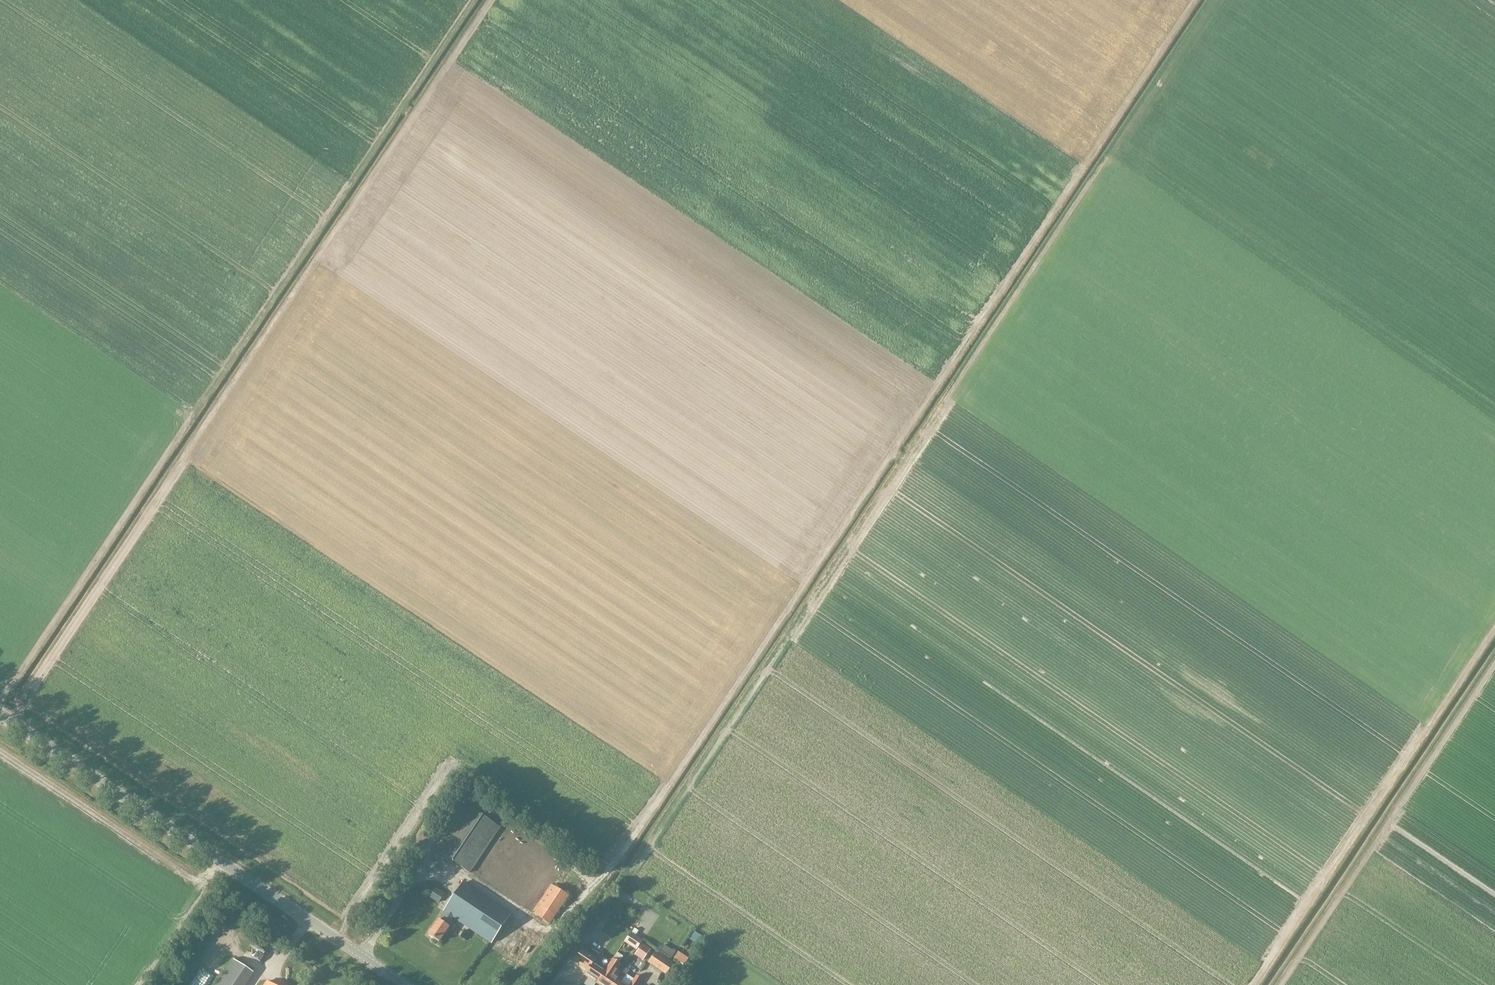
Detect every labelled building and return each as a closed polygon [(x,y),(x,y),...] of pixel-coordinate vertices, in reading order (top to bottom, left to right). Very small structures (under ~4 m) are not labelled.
[(644,783),(638,791),(643,796),(649,788),(644,783)] [(465,805),(435,850),(470,873),(500,828),(465,805)] [(545,861),(533,856),(518,890),(531,895),(545,861)] [(438,920),(428,935),(439,943),(449,928),(447,926),(453,918),(491,943),(510,915),(463,883),(444,912),(446,913),(440,921),(438,920)] [(549,924),(560,907),(567,897),(551,885),(532,913),(549,924)] [(438,903),(443,894),(434,888),(428,896),(438,903)] [(611,934),(615,927),(606,921),(602,928),(611,934)] [(630,933),(624,942),(636,950),(642,941),(630,933)] [(605,971),(593,963),(599,954),(585,945),(574,961),(587,970),(584,975),(596,983),(605,971)] [(216,984),(245,984),(253,973),(233,959),(216,984)] [(616,978),(613,976),(620,965),(612,960),(605,971),(596,983),(599,984),(613,984),(617,979),(616,978)] [(621,982),(628,971),(624,968),(616,978),(617,979),(613,984),(626,984),(621,982)] [(641,980),(635,976),(630,984),(637,984),(641,980)]
